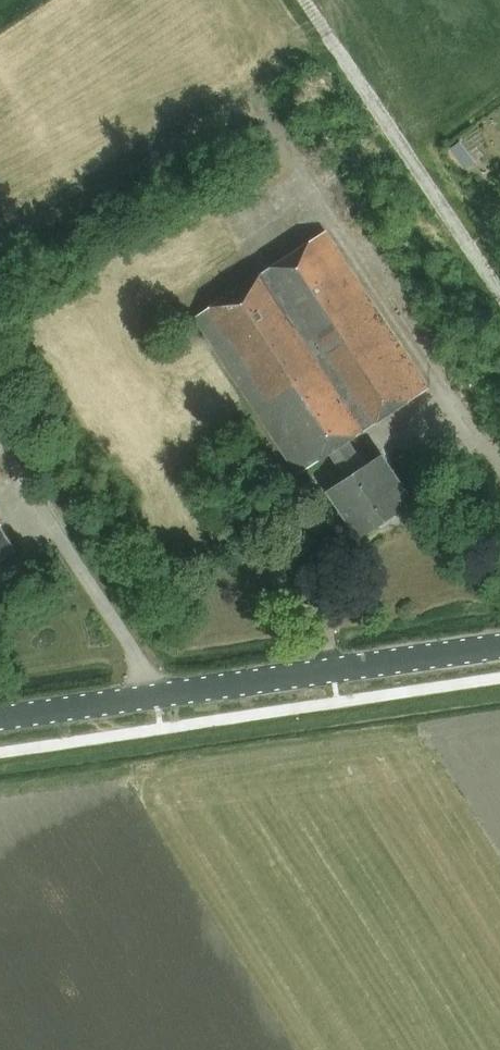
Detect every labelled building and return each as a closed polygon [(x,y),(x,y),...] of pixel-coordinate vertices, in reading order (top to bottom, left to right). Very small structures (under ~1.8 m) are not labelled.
[(360,536),(410,503),(379,455),(365,465),(349,441),(427,390),(324,232),(192,319),(295,476),(330,453),(346,478),(329,489),(360,536)] [(11,549),(0,532),(0,557),(11,549)]
